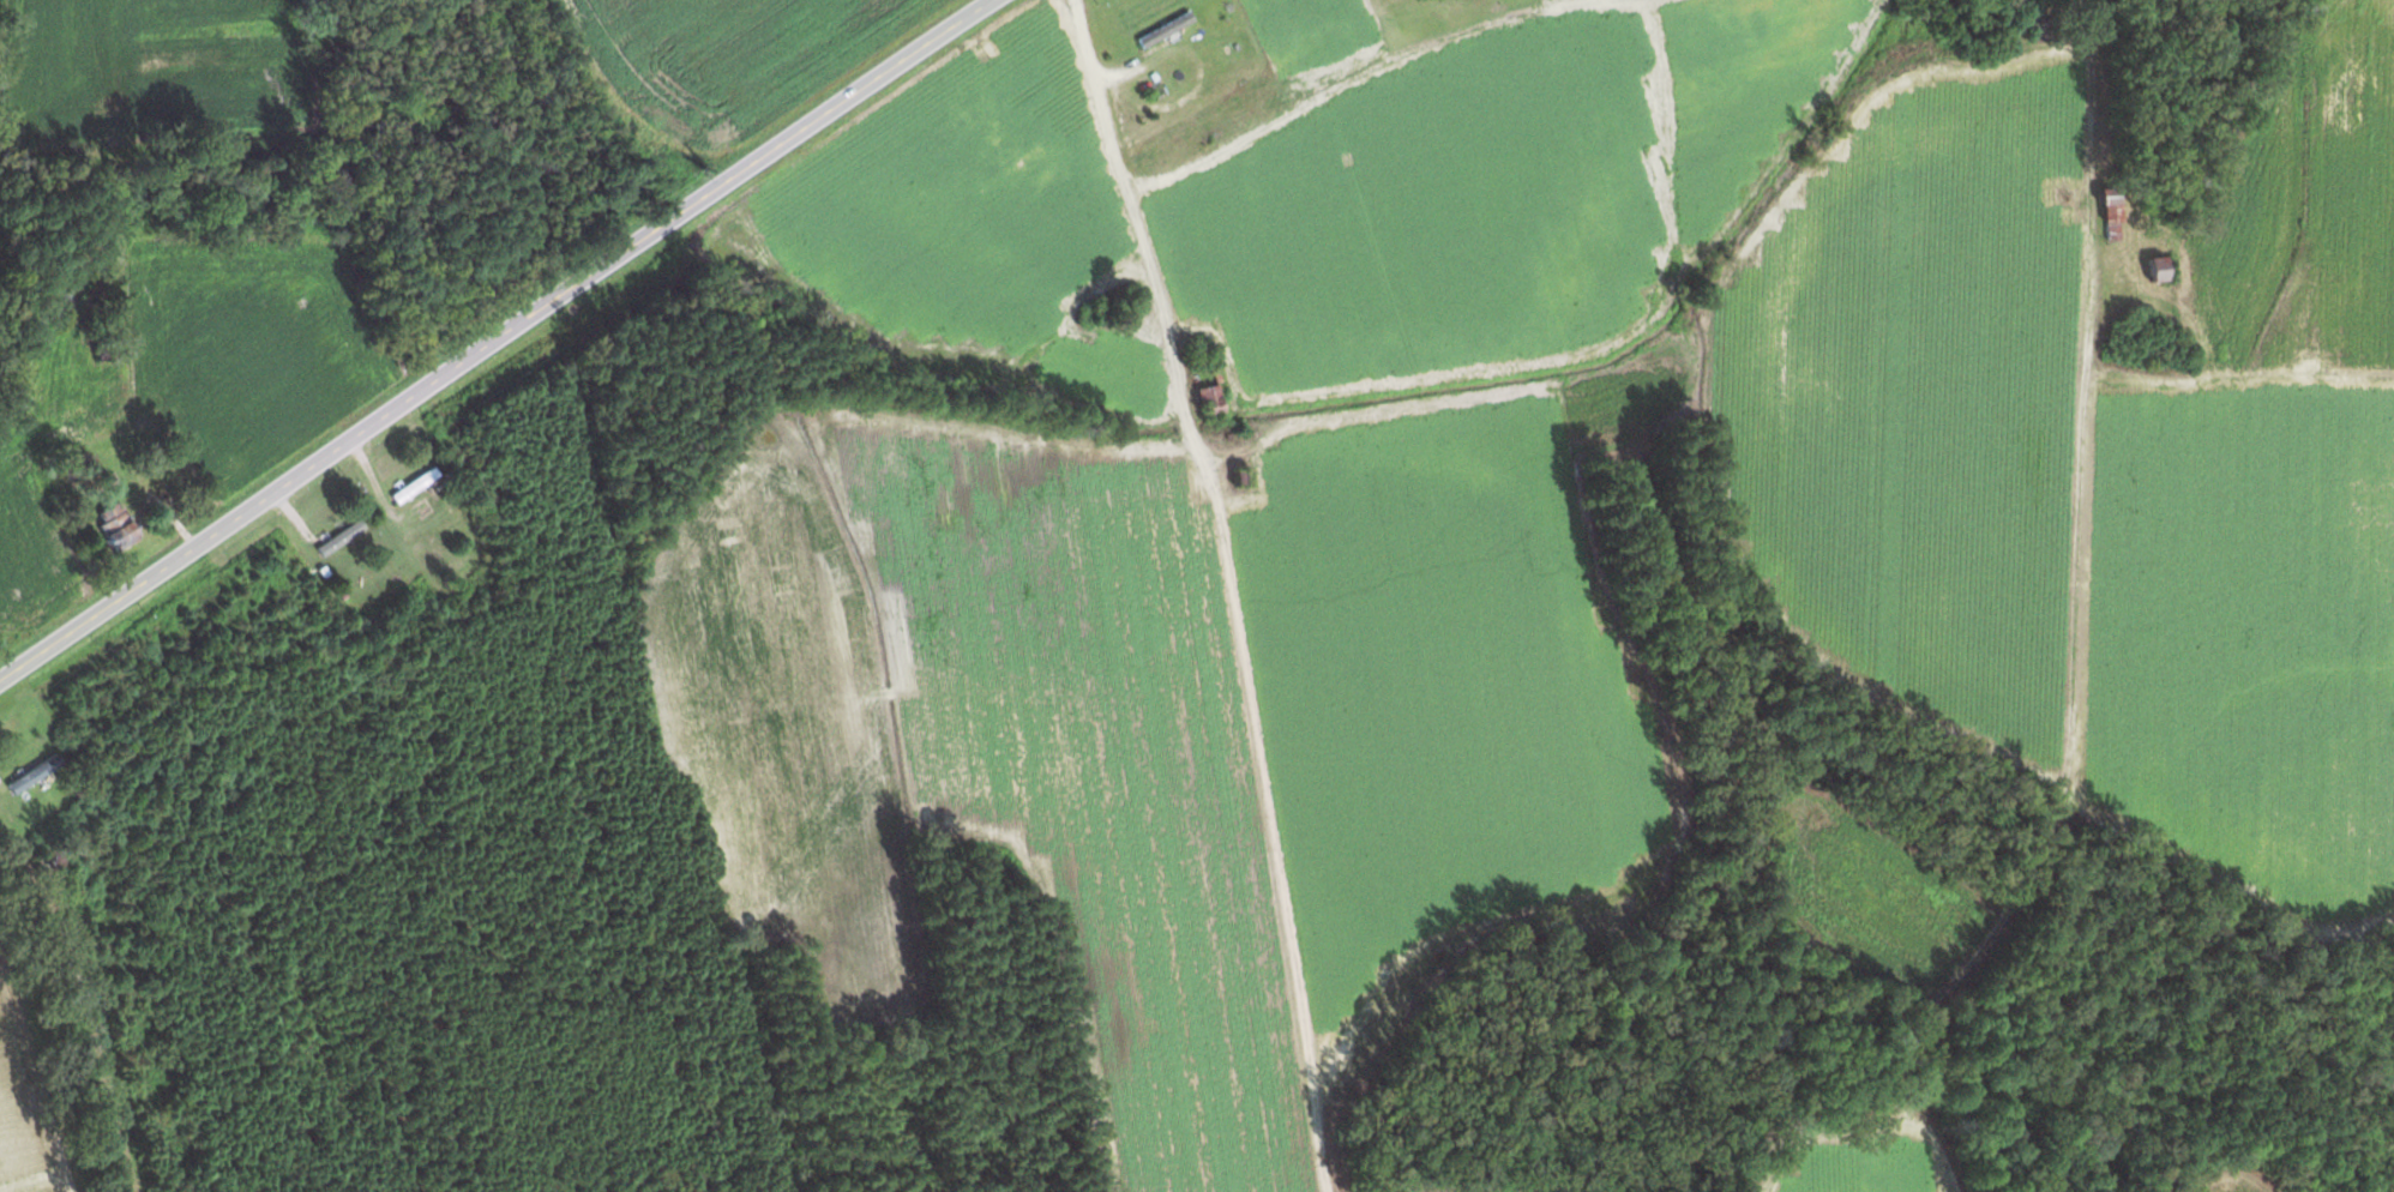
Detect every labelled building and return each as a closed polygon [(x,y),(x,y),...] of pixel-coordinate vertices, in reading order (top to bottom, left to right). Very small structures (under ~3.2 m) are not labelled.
[(1135,41),(1140,51),(1194,23),(1188,12),(1135,41)] [(2100,199),(2100,243),(2118,243),(2118,199),(2100,199)] [(2146,286),(2164,284),(2162,260),(2144,261),(2146,286)] [(428,538),(442,530),(424,499),(410,507),(428,538)] [(113,555),(138,536),(113,502),(88,521),(113,555)] [(314,552),(322,561),(361,529),(354,520),(314,552)] [(7,795),(60,770),(54,757),(1,783),(7,795)] [(59,868),(57,856),(43,858),(45,870),(59,868)]
